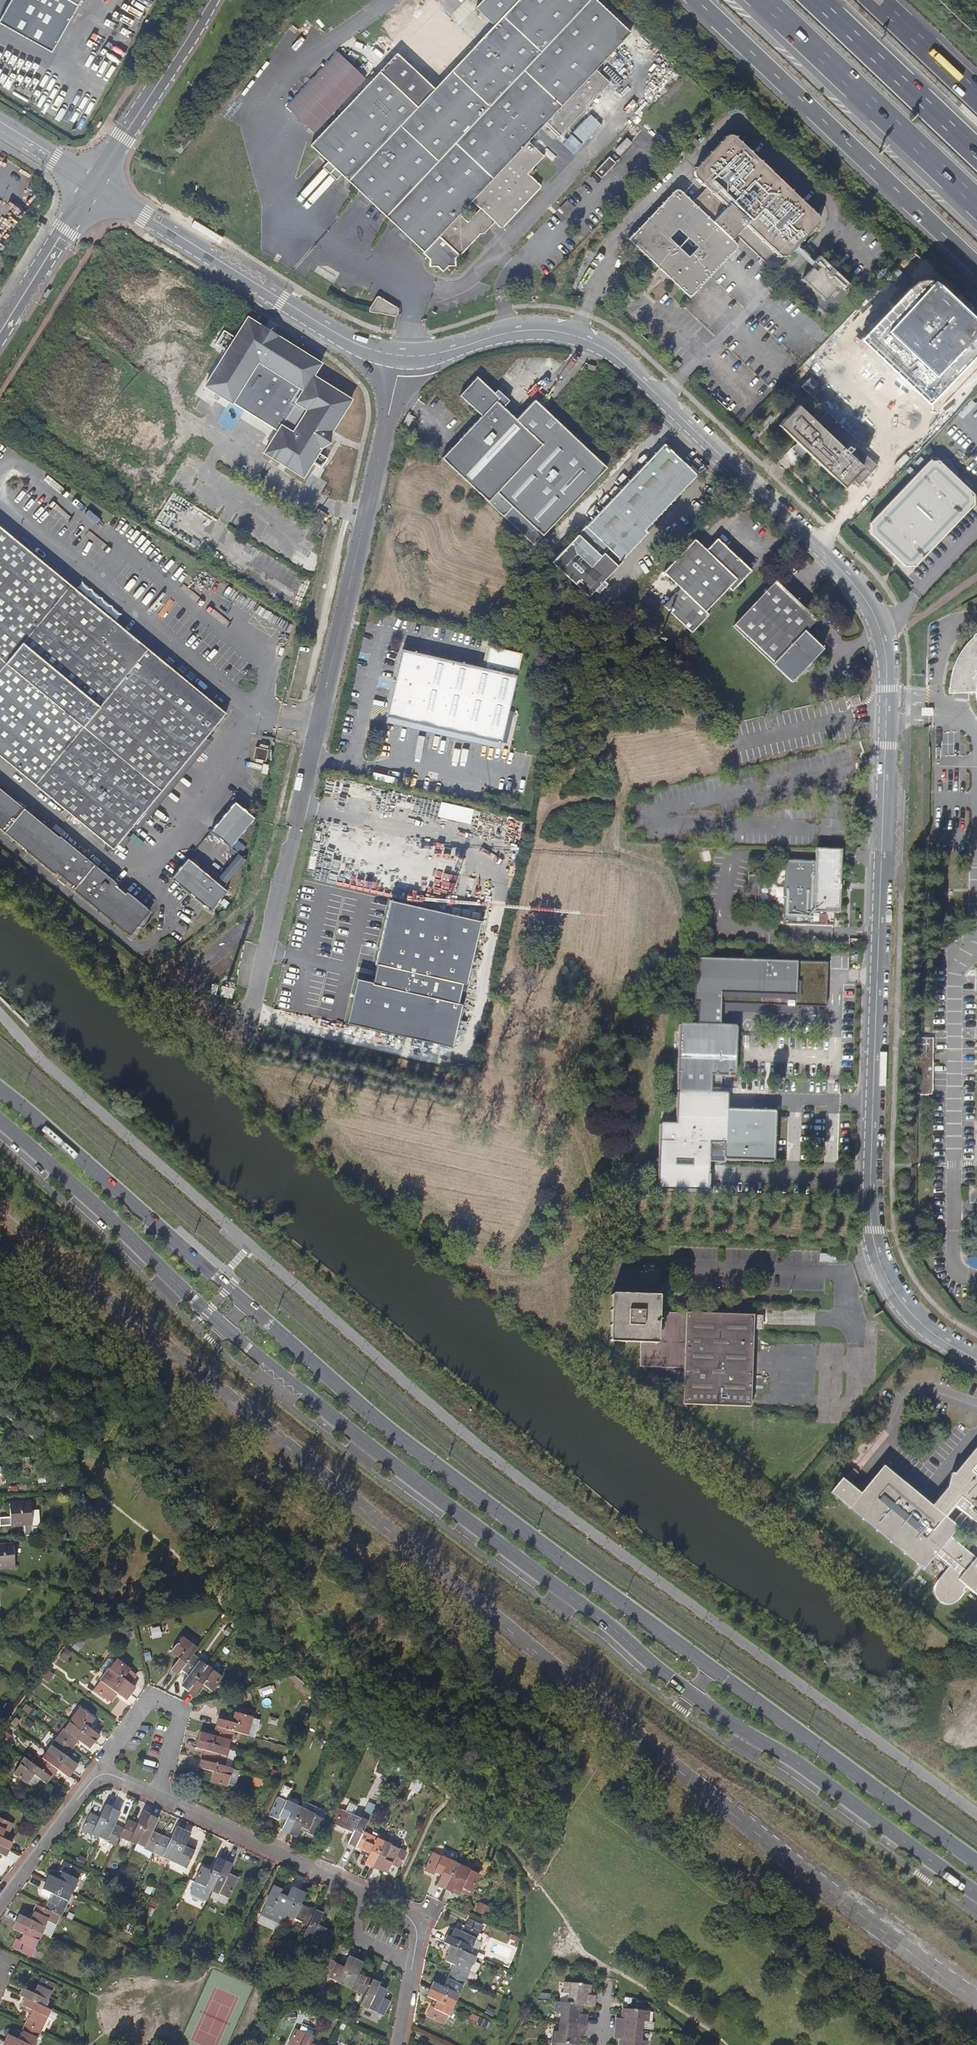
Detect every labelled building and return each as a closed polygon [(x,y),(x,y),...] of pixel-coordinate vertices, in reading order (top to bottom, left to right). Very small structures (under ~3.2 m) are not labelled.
[(81,9),(86,0),(65,0),(81,9)] [(428,83),(398,55),(344,111),(328,128),(311,146),(329,163),(325,167),(339,179),(343,176),(424,253),(431,259),(431,267),(439,266),(444,272),(450,266),(457,266),(457,259),(493,222),(502,231),(542,188),(528,175),(545,157),(528,142),(545,125),(559,137),(581,114),(610,83),(596,70),(631,33),(597,0),(483,0),(476,8),(495,26),(478,44),(445,78),(439,72),(428,83)] [(459,26),(478,44),(495,26),(476,8),(459,26)] [(772,261),(789,243),(793,239),(813,218),(814,216),(815,214),(815,212),(814,210),(735,135),(734,134),(732,134),(730,134),(729,135),(696,170),(695,172),(695,175),(696,176),(708,188),(694,203),(734,241),(739,237),(766,262),(768,262),(770,262),(772,261)] [(616,150),(621,155),(633,143),(627,138),(616,150)] [(596,172),(602,178),(617,162),(610,156),(596,172)] [(7,214),(24,221),(37,193),(20,185),(7,214)] [(632,236),(631,238),(631,241),(632,242),(688,295),(689,295),(691,296),(693,295),(710,277),(736,249),(737,247),(737,245),(737,244),(736,243),(734,241),(694,203),(682,191),(680,190),(678,190),(676,190),(640,228),(632,236)] [(807,261),(808,262),(812,257),(793,239),(789,243),(807,261)] [(817,271),(814,268),(803,280),(825,300),(836,289),(831,284),(834,280),(843,287),(846,290),(851,284),(821,256),(816,261),(821,266),(817,271)] [(808,262),(814,268),(817,271),(821,266),(816,261),(812,257),(808,262)] [(839,292),(843,287),(834,280),(831,284),(836,289),(839,292)] [(370,308),(370,312),(398,317),(399,310),(380,296),(370,308)] [(779,426),(844,488),(852,480),(859,487),(878,467),(859,449),(852,457),(844,450),(855,438),(868,451),(945,370),(879,306),(802,387),(828,412),(817,423),(798,406),(779,426)] [(247,319),(205,385),(219,394),(230,400),(245,410),(256,417),(277,431),(273,438),(264,452),(302,475),(322,443),(325,444),(327,443),(328,442),(329,440),(329,439),(329,438),(328,436),(327,436),(350,399),(312,375),(319,363),(247,319)] [(443,459),(535,546),(608,468),(536,401),(517,421),(504,408),(510,402),(499,391),(496,394),(478,378),(461,396),(483,417),(443,459)] [(753,436),(756,439),(761,434),(757,431),(753,436)] [(585,528),(552,562),(589,597),(594,590),(597,593),(606,584),(603,581),(648,534),(645,531),(698,475),(665,445),(586,529),(585,528)] [(905,566),(916,565),(973,505),(974,494),(957,477),(939,460),(928,461),(871,521),(870,533),(905,566)] [(118,622),(123,617),(83,584),(78,590),(0,526),(0,756),(115,851),(229,714),(118,622)] [(681,588),(664,606),(692,633),(709,615),(706,612),(729,587),(733,591),(752,570),(719,538),(707,550),(698,541),(696,539),(665,572),(681,588)] [(776,582),(734,626),(792,682),(811,662),(824,647),(805,630),(807,628),(815,619),(815,618),(776,582)] [(972,639),(967,644),(963,649),(959,655),(954,666),(946,663),(942,675),(951,676),(950,688),(959,689),(960,685),(967,685),(966,689),(970,689),(976,689),(976,635),(972,639)] [(403,650),(387,718),(503,745),(523,658),(491,650),(486,672),(403,650)] [(850,698),(852,706),(860,704),(858,696),(850,698)] [(256,748),(253,760),(266,763),(269,751),(256,748)] [(0,784),(0,824),(136,936),(156,912),(0,784)] [(471,823),(475,808),(442,799),(438,815),(471,823)] [(209,830),(229,847),(253,818),(234,801),(209,830)] [(841,868),(841,850),(816,849),(816,862),(786,861),(784,913),(784,923),(834,925),(834,913),(839,913),(841,868)] [(238,855),(215,881),(221,886),(244,859),(238,855)] [(221,886),(215,881),(186,857),(170,877),(209,910),(226,890),(221,886)] [(750,912),(751,881),(741,881),(740,911),(750,912)] [(477,919),(451,914),(390,900),(375,964),(377,965),(372,982),(363,980),(358,1000),(352,999),(346,1022),(453,1047),(462,1006),(462,1004),(458,1003),(462,983),(467,984),(481,920),(480,920),(477,919)] [(453,907),(451,914),(477,919),(480,920),(481,913),(453,907)] [(829,960),(696,956),(695,1001),(699,1001),(699,1022),(722,1023),(722,1002),(827,1005),(829,960)] [(356,978),(352,999),(358,1000),(363,980),(356,978)] [(468,984),(467,984),(462,983),(458,1003),(462,1004),(464,1004),(468,984)] [(659,1192),(709,1194),(711,1162),(775,1164),(777,1113),(728,1111),(729,1096),(722,1095),(722,1079),(736,1079),(738,1033),(739,1023),(722,1023),(699,1022),(681,1022),(680,1031),(677,1126),(661,1125),(659,1192)] [(916,1094),(933,1094),(933,1063),(934,1053),(934,1039),(916,1038),(916,1094)] [(821,1262),(837,1263),(837,1255),(821,1255),(821,1262)] [(976,1267),(976,1256),(968,1255),(968,1267),(976,1267)] [(754,1330),(755,1315),(658,1312),(659,1297),(612,1295),(611,1341),(641,1342),(640,1366),(685,1368),(684,1404),(751,1407),(754,1330)] [(976,1558),(974,1555),(950,1536),(958,1527),(953,1523),(946,1517),(956,1506),(962,1511),(967,1515),(976,1523),(976,1446),(955,1473),(952,1472),(947,1486),(932,1505),(884,1466),(861,1493),(850,1507),(924,1568),(935,1554),(949,1565),(937,1579),(936,1582),(935,1584),(934,1586),(935,1589),(935,1592),(936,1595),(938,1597),(941,1599),(944,1601),(947,1602),(951,1602),(955,1601),(958,1600),(965,1590),(964,1588),(966,1585),(976,1594),(976,1557),(976,1558)] [(832,1492),(842,1500),(853,1487),(843,1479),(832,1492)] [(856,1489),(853,1487),(842,1500),(845,1503),(850,1507),(861,1493),(856,1489)] [(25,1537),(34,1536),(38,1536),(37,1525),(40,1525),(39,1510),(31,1511),(31,1503),(9,1504),(10,1519),(0,1519),(0,1527),(25,1526),(25,1537)] [(14,1567),(13,1545),(0,1546),(0,1568),(14,1567)] [(232,1630),(227,1627),(222,1633),(227,1637),(232,1630)] [(172,1670),(179,1675),(183,1669),(193,1655),(198,1648),(183,1638),(173,1652),(181,1658),(172,1670)] [(75,1646),(81,1650),(85,1644),(80,1640),(75,1646)] [(182,1687),(189,1691),(207,1666),(193,1655),(183,1669),(191,1675),(182,1687)] [(107,1672),(106,1675),(131,1694),(136,1687),(130,1683),(137,1675),(114,1657),(110,1658),(102,1669),(107,1672)] [(222,1677),(207,1666),(189,1691),(195,1696),(204,1685),(212,1690),(222,1677)] [(126,1700),(131,1694),(106,1675),(95,1689),(109,1699),(115,1691),(126,1700)] [(81,1708),(70,1723),(95,1742),(100,1736),(88,1727),(94,1718),(81,1708)] [(220,1719),(218,1727),(235,1732),(257,1738),(262,1720),(237,1713),(235,1723),(220,1719)] [(14,1722),(19,1726),(23,1720),(18,1716),(14,1722)] [(70,1723),(59,1738),(73,1748),(79,1740),(90,1748),(95,1742),(70,1723)] [(201,1733),(199,1740),(230,1749),(235,1732),(218,1727),(215,1736),(201,1733)] [(59,1738),(48,1752),(73,1771),(78,1765),(67,1756),(73,1748),(59,1738)] [(211,1752),(208,1762),(233,1768),(238,1751),(230,1749),(199,1740),(197,1748),(211,1752)] [(48,1752),(37,1767),(51,1777),(57,1769),(69,1777),(73,1771),(48,1752)] [(45,1784),(51,1777),(37,1767),(25,1758),(15,1772),(28,1782),(29,1782),(36,1787),(41,1780),(45,1784)] [(237,1786),(242,1771),(233,1768),(208,1762),(203,1760),(201,1768),(214,1772),(212,1781),(229,1786),(230,1783),(237,1786)] [(257,1777),(255,1784),(265,1787),(267,1780),(257,1777)] [(416,1777),(411,1789),(419,1793),(423,1783),(416,1777)] [(283,1830),(290,1833),(302,1808),(281,1797),(272,1817),(279,1820),(281,1817),(288,1820),(283,1830)] [(305,1800),(302,1808),(324,1818),(326,1814),(319,1810),(321,1808),(305,1800)] [(377,1804),(370,1801),(364,1813),(371,1816),(377,1804)] [(83,1830),(100,1838),(113,1809),(106,1806),(99,1819),(91,1815),(83,1830)] [(324,1818),(302,1808),(290,1833),(297,1837),(302,1826),(309,1830),(307,1833),(316,1837),(324,1818)] [(348,1812),(339,1808),(332,1822),(341,1826),(348,1812)] [(100,1838),(116,1846),(120,1837),(123,1830),(114,1826),(120,1813),(113,1809),(100,1838)] [(350,1843),(357,1846),(363,1832),(368,1822),(348,1812),(341,1826),(355,1833),(350,1843)] [(120,1837),(137,1845),(150,1816),(143,1813),(137,1826),(127,1822),(123,1830),(120,1837)] [(158,1820),(150,1816),(137,1845),(134,1851),(150,1859),(153,1853),(161,1837),(152,1833),(158,1820)] [(13,1852),(17,1845),(7,1840),(10,1833),(14,1835),(17,1828),(0,1820),(0,1846),(13,1852)] [(170,1841),(161,1837),(153,1853),(170,1861),(184,1831),(176,1828),(170,1841)] [(191,1835),(184,1831),(170,1861),(187,1868),(196,1848),(189,1845),(186,1849),(185,1849),(191,1835)] [(385,1842),(363,1832),(357,1846),(372,1853),(367,1864),(373,1867),(385,1842)] [(407,1853),(385,1842),(373,1867),(380,1870),(381,1869),(389,1873),(393,1864),(400,1867),(407,1853)] [(13,1852),(0,1846),(0,1855),(10,1859),(13,1852)] [(439,1885),(446,1888),(457,1863),(436,1853),(427,1871),(435,1875),(437,1871),(443,1874),(439,1885)] [(196,1884),(212,1891),(226,1862),(219,1859),(212,1873),(203,1868),(196,1884)] [(233,1866),(226,1862),(212,1891),(213,1892),(210,1898),(226,1906),(238,1879),(229,1875),(233,1866)] [(460,1895),(462,1891),(463,1888),(471,1891),(480,1873),(457,1863),(446,1888),(453,1891),(460,1895)] [(50,1876),(47,1883),(72,1895),(82,1873),(64,1864),(60,1872),(64,1874),(60,1881),(50,1876)] [(53,1895),(47,1909),(61,1916),(72,1895),(47,1883),(43,1890),(53,1895)] [(266,1906),(287,1916),(299,1891),(292,1888),(289,1895),(287,1898),(281,1895),(282,1892),(283,1890),(275,1887),(266,1906)] [(306,1895),(299,1891),(287,1916),(309,1926),(316,1912),(302,1905),(306,1895)] [(161,1902),(155,1899),(151,1906),(157,1909),(161,1902)] [(491,1905),(482,1901),(478,1909),(487,1913),(491,1905)] [(57,1926),(61,1916),(47,1909),(39,1905),(32,1920),(21,1915),(18,1922),(43,1934),(49,1922),(57,1926)] [(158,1910),(150,1907),(146,1915),(154,1918),(158,1910)] [(323,1915),(316,1912),(309,1926),(304,1937),(326,1946),(332,1932),(318,1926),(323,1915)] [(449,1936),(446,1943),(453,1947),(471,1955),(481,1933),(480,1933),(483,1925),(472,1919),(469,1928),(467,1927),(464,1934),(456,1930),(452,1937),(449,1936)] [(33,1956),(43,1934),(18,1922),(14,1929),(25,1934),(22,1941),(18,1939),(14,1947),(33,1956)] [(49,1922),(43,1934),(52,1938),(58,1926),(57,1926),(49,1922)] [(448,1962),(456,1966),(453,1973),(468,1980),(478,1958),(471,1955),(453,1947),(450,1954),(451,1955),(448,1962)] [(343,1968),(329,1961),(322,1975),(344,1986),(356,1961),(349,1957),(343,1968)] [(363,1964),(356,1961),(344,1986),(366,1995),(372,1982),(358,1974),(363,1964)] [(436,1982),(432,1989),(457,2001),(468,1980),(453,1973),(446,1987),(436,1982)] [(25,1990),(22,1997),(27,1999),(46,2008),(56,1986),(42,1980),(35,1995),(25,1990)] [(379,1985),(372,1982),(366,1995),(361,2006),(382,2016),(389,2002),(382,1999),(386,1991),(379,1987),(379,1985)] [(388,1986),(380,1982),(379,1985),(379,1987),(386,1991),(388,1986)] [(582,2004),(595,2005),(596,1995),(589,1994),(590,1984),(566,1982),(565,1992),(570,1992),(569,2002),(582,2004)] [(447,2023),(457,2001),(432,1989),(429,1996),(439,2002),(436,2008),(432,2006),(428,2014),(447,2023)] [(565,1992),(561,1991),(560,2002),(569,2002),(570,1992),(565,1992)] [(34,2012),(27,2026),(42,2033),(49,2019),(53,2011),(46,2008),(27,1999),(23,2007),(34,2012)] [(581,2014),(582,2004),(569,2002),(557,2002),(556,2011),(561,2012),(560,2022),(586,2025),(587,2015),(581,2014)] [(497,2011),(490,2008),(487,2013),(494,2017),(497,2011)] [(616,2018),(615,2028),(641,2030),(641,2028),(653,2030),(654,2021),(647,2021),(648,2011),(623,2008),(623,2018),(616,2018)] [(491,2022),(482,2018),(478,2025),(487,2030),(491,2022)] [(578,2044),(579,2034),(585,2035),(586,2025),(560,2022),(559,2032),(554,2031),(553,2042),(553,2044),(578,2044)] [(6,2043),(11,2044),(37,2044),(42,2033),(27,2026),(20,2041),(10,2036),(6,2043)] [(615,2028),(614,2038),(621,2038),(620,2044),(645,2044),(645,2041),(640,2040),(641,2030),(615,2028)] [(314,2038),(298,2030),(290,2044),(310,2044),(314,2038)]
